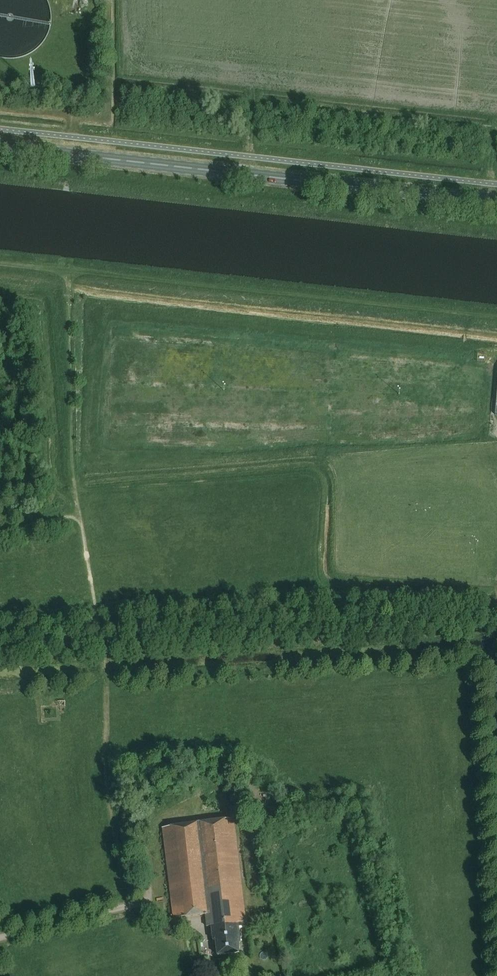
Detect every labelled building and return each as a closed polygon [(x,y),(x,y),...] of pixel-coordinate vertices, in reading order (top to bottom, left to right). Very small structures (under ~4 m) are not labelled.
[(216,940),(216,944),(218,956),(239,953),(238,943),(241,943),(238,923),(248,922),(234,819),(163,829),(175,919),(206,915),(207,926),(211,926),(213,940),(216,940)]
